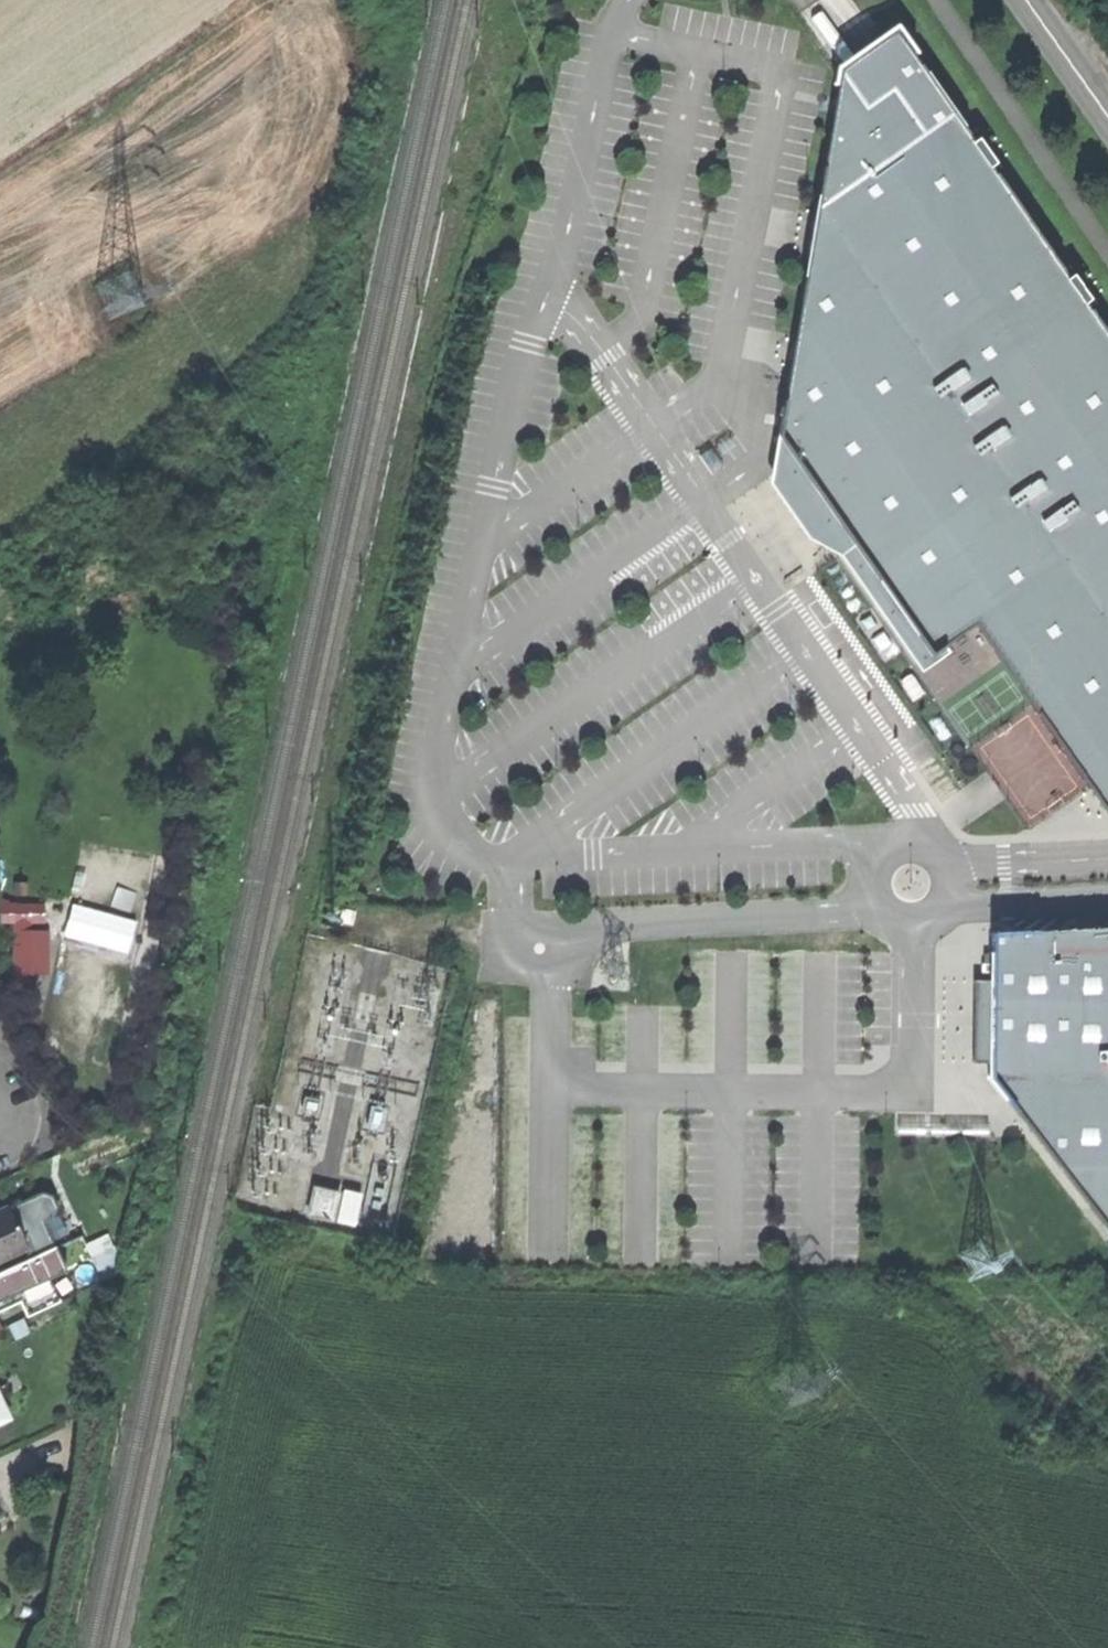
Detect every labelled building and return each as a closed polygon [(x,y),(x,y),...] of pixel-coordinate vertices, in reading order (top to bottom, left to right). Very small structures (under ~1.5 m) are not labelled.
[(783,434),(796,453),(806,467),(816,481),(826,495),(840,516),(898,597),(935,650),(951,638),(973,623),(1097,798),(1105,809),(1107,807),(1107,332),(1073,282),(982,153),(953,113),(897,34),(871,52),(845,70),(840,100),(822,205),(819,222),(800,333),(798,345),(783,434)] [(955,645),(951,638),(935,650),(898,597),(840,516),(826,495),(816,481),(806,467),(796,453),(783,434),(774,476),(798,514),(814,538),(843,554),(848,557),(923,668),(955,645)] [(798,514),(774,476),(728,507),(787,594),(817,572),(843,554),(814,538),(798,514)] [(54,930),(55,905),(21,904),(19,971),(51,972),(52,930),(54,930)] [(66,937),(136,947),(141,914),(71,904),(66,937)] [(1018,937),(1023,1137),(1093,1228),(1107,1228),(1107,932),(1018,937)] [(29,1248),(11,1209),(0,1214),(0,1262),(29,1248)] [(40,1255),(51,1279),(69,1272),(58,1247),(40,1255)] [(51,1279),(40,1255),(0,1273),(0,1314),(22,1304),(29,1319),(62,1304),(51,1279)] [(8,1415),(0,1397),(0,1419),(8,1415)]
